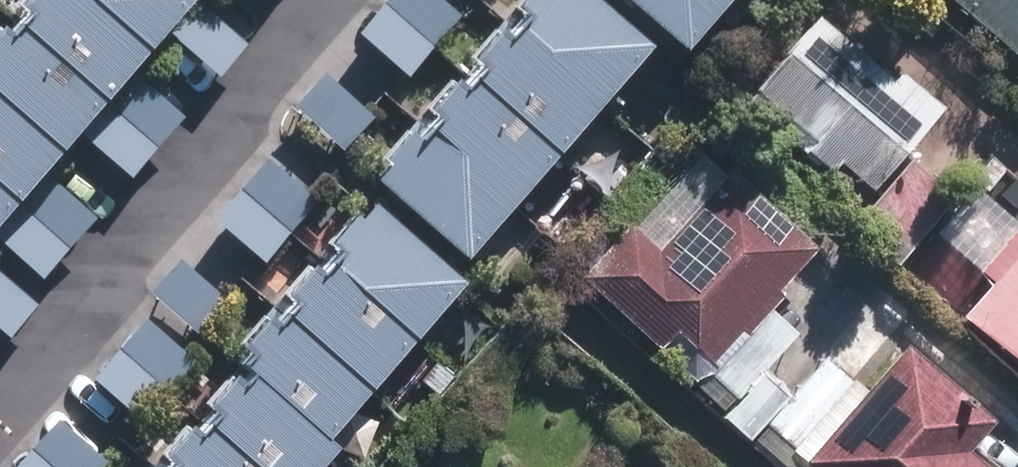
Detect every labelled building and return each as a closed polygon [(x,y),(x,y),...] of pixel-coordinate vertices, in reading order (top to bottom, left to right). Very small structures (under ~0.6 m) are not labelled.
[(15,4),(27,14),(11,33),(0,23),(0,252),(29,278),(81,216),(38,179),(73,136),(120,177),(172,116),(125,75),(159,36),(207,78),(236,45),(188,1),(189,0),(18,0),(15,4)] [(454,19),(432,0),(381,0),(350,35),(401,80),(454,19)] [(459,81),(431,115),(441,122),(419,149),(407,138),(384,164),(390,167),(377,183),(468,262),(651,49),(594,0),(526,0),(518,10),(529,19),(511,39),(502,32),(476,61),(486,70),(469,90),(459,81)] [(682,51),(727,0),(625,0),(682,51)] [(1016,62),(1017,59),(1017,0),(945,0),(1016,62)] [(891,86),(814,21),(753,94),(812,145),(803,155),(827,177),(837,166),(868,194),(940,110),(899,76),(891,86)] [(366,119),(317,77),(286,111),(336,153),(366,119)] [(980,194),(998,172),(984,160),(966,182),(980,194)] [(258,163),(207,224),(258,267),(309,206),(258,163)] [(947,201),(906,165),(849,229),(890,265),(947,201)] [(665,338),(699,368),(732,332),(737,337),(808,258),(721,181),(652,257),(622,231),(573,285),(651,354),(665,338)] [(145,466),(313,466),(322,456),(314,449),(451,287),(353,205),(225,355),(234,362),(145,466)] [(957,321),(1017,373),(1017,230),(1016,229),(976,276),(987,286),(957,321)] [(170,264),(143,295),(195,338),(221,307),(170,264)] [(25,303),(0,281),(0,330),(25,303)] [(136,326),(85,386),(135,428),(186,368),(136,326)] [(785,458),(796,466),(974,466),(960,456),(983,429),(892,353),(856,395),(846,387),(785,458)] [(13,466),(97,466),(98,466),(49,425),(13,466)]
